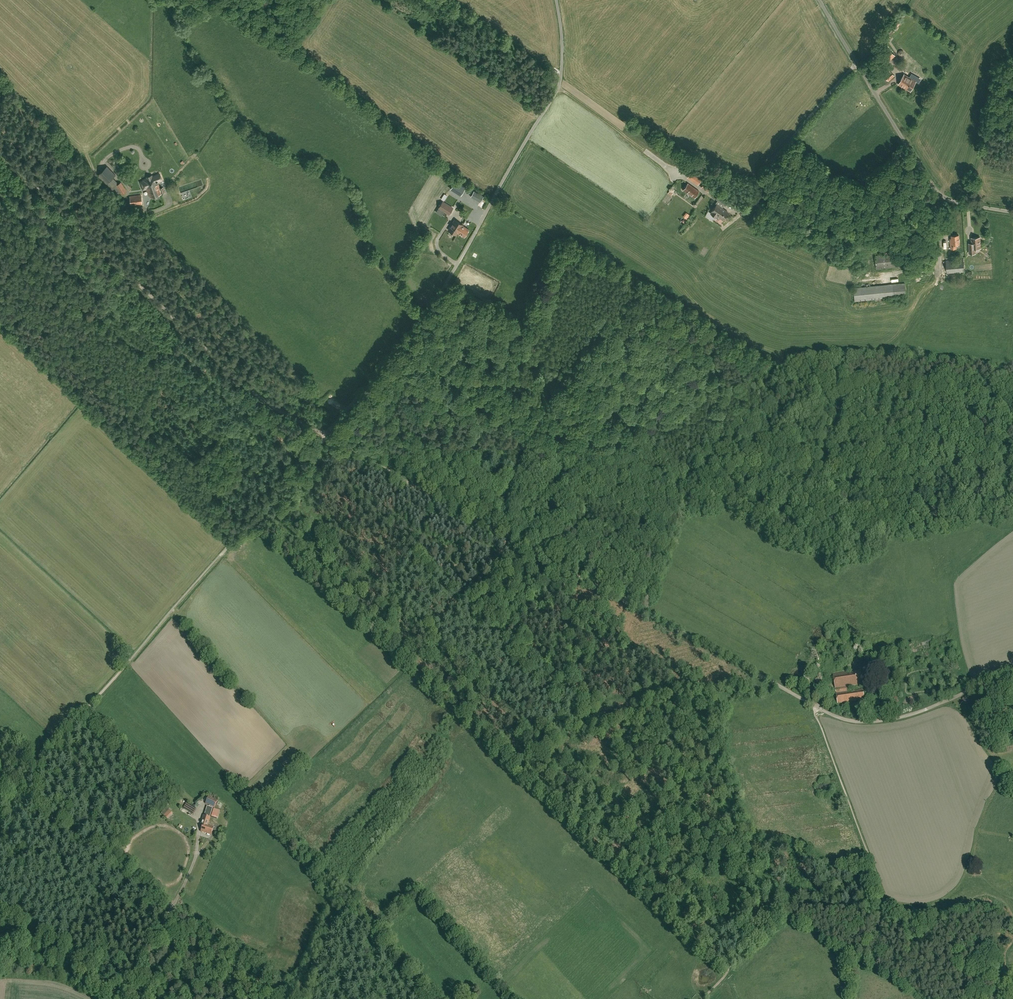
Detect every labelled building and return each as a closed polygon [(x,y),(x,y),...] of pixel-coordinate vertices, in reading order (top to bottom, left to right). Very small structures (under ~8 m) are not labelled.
[(885,45),(891,37),(886,33),(880,41),(885,45)] [(880,55),(886,61),(894,54),(888,48),(880,55)] [(894,75),(890,71),(888,68),(882,73),(889,80),(894,75)] [(899,84),(911,91),(916,81),(904,74),(899,84)] [(105,165),(97,174),(106,183),(116,172),(111,168),(110,169),(105,165)] [(161,180),(159,174),(151,177),(148,177),(149,178),(144,180),(145,181),(143,181),(144,184),(143,185),(145,189),(147,188),(151,197),(165,192),(163,187),(160,188),(158,182),(159,182),(158,181),(161,180)] [(695,175),(692,180),(698,184),(701,179),(695,175)] [(456,180),(451,188),(461,195),(466,187),(456,180)] [(702,186),(708,191),(712,186),(706,181),(702,186)] [(121,182),(117,185),(122,194),(127,191),(121,182)] [(688,183),(683,189),(695,197),(699,191),(688,183)] [(474,191),(471,196),(481,202),(483,196),(474,191)] [(720,194),(716,198),(725,204),(725,205),(729,200),(720,194)] [(131,205),(143,204),(142,195),(130,196),(131,205)] [(453,208),(449,205),(443,201),(439,207),(449,214),(453,208)] [(717,204),(716,205),(711,211),(712,211),(711,213),(716,217),(717,215),(723,219),(728,212),(722,208),(717,204)] [(456,235),(457,233),(462,225),(463,225),(455,220),(454,222),(453,222),(448,230),(456,235)] [(462,225),(457,233),(464,237),(469,229),(462,225)] [(836,229),(833,228),(832,234),(834,235),(834,237),(846,240),(848,232),(836,229)] [(952,238),(950,238),(951,248),(956,248),(956,244),(959,244),(959,234),(952,235),(952,238)] [(972,243),(969,243),(970,253),(975,253),(975,248),(981,248),(980,237),(972,237),(972,243)] [(877,268),(903,265),(902,252),(875,255),(877,268)] [(963,259),(946,260),(947,272),(964,271),(963,259)] [(905,283),(854,288),(855,300),(906,295),(905,283)] [(849,692),(848,686),(862,684),(860,671),(833,675),(835,688),(836,694),(838,704),(864,700),(863,690),(849,692)] [(218,801),(209,796),(205,804),(214,809),(218,801)] [(197,810),(186,803),(183,808),(194,815),(197,810)] [(160,812),(165,817),(171,811),(165,806),(160,812)] [(203,824),(201,832),(211,835),(214,827),(208,825),(210,818),(213,808),(208,807),(205,816),(204,816),(201,824),(203,824)]
